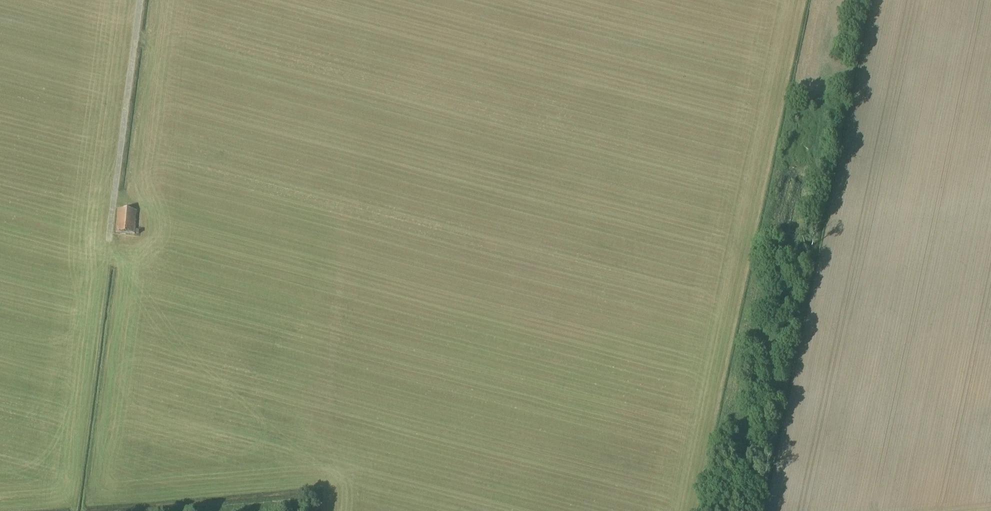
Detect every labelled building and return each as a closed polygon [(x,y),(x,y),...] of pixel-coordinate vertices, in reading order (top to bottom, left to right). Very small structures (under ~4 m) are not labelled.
[(136,211),(118,209),(116,232),(134,234),(136,211)]
